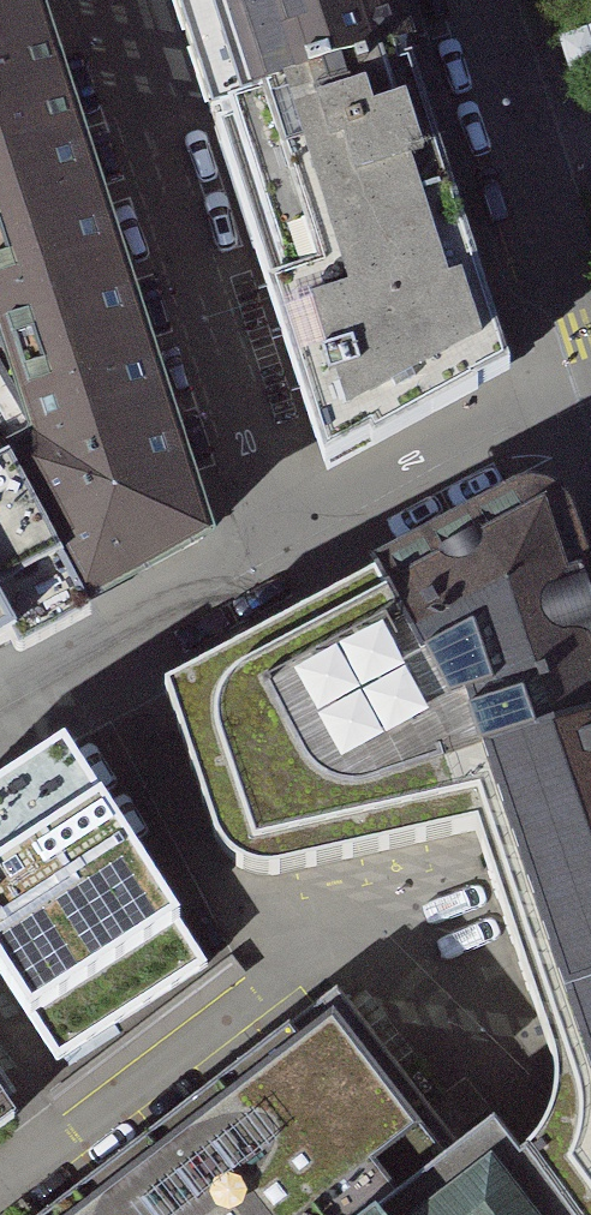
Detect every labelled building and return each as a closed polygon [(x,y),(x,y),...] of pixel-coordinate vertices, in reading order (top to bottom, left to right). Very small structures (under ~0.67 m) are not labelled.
[(52,622),(207,542),(31,0),(0,0),(0,524),(52,622)] [(213,142),(403,82),(377,0),(167,0),(213,142)] [(492,376),(403,82),(213,142),(315,476),(492,376)] [(535,1003),(590,984),(590,617),(569,549),(561,533),(547,516),(531,507),(514,507),(501,513),(367,580),(466,829),(535,1003)] [(0,524),(0,652),(52,622),(0,524)] [(157,693),(208,861),(221,882),(238,895),(262,895),(466,829),(367,580),(236,651),(157,693)] [(42,1068),(180,981),(53,783),(0,817),(0,1002),(42,1068)] [(506,1169),(500,1159),(483,1171),(373,1027),(125,1214),(540,1214),(506,1169)] [(20,1121),(0,1093),(0,1135),(20,1121)]
